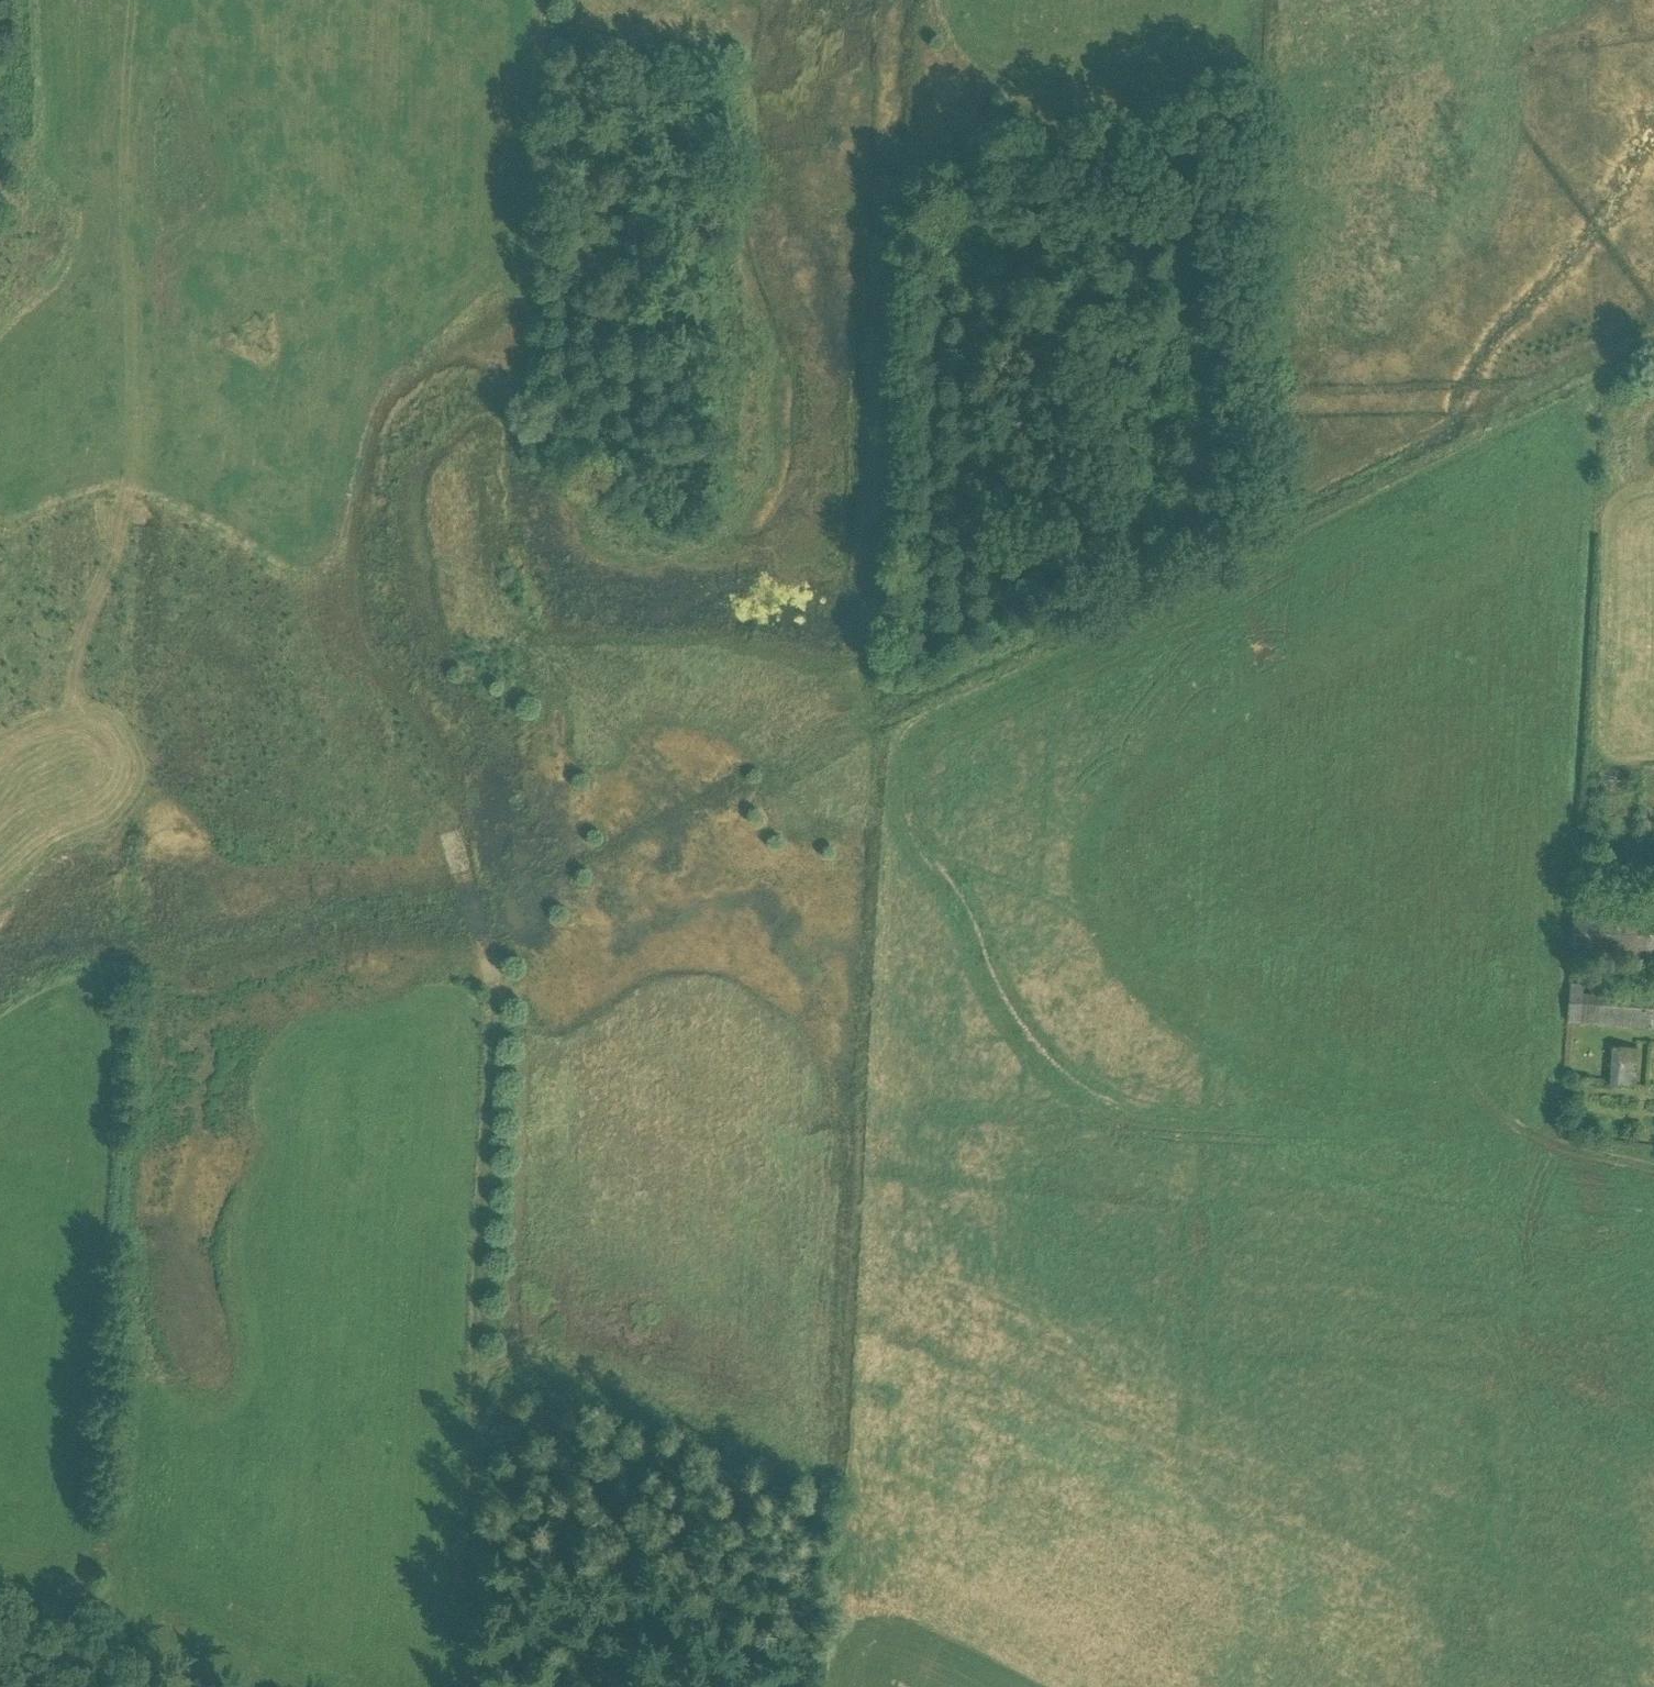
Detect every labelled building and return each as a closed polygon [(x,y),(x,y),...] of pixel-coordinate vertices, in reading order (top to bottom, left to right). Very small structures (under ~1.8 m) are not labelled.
[(1570,984),(1567,1023),(1653,1030),(1653,990),(1597,985),(1596,994),(1583,993),(1583,985),(1570,984)] [(1635,1086),(1637,1050),(1611,1048),(1609,1084),(1635,1086)]
